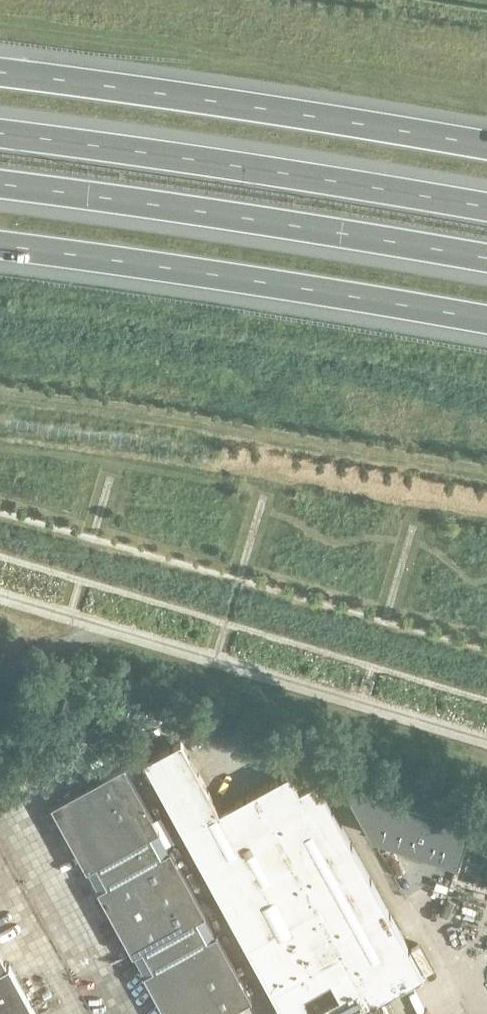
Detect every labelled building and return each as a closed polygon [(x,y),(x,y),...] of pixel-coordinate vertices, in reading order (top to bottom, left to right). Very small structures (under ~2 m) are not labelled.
[(51,804),(87,868),(89,867),(100,887),(98,888),(133,953),(135,952),(145,971),(144,972),(166,1013),(219,1013),(225,1011),(226,1012),(252,997),(217,932),(215,933),(205,914),(206,913),(171,849),(169,849),(158,830),(160,829),(124,764),(98,778),(98,780),(78,791),(77,790),(51,804)] [(471,817),(339,773),(371,832),(456,860),(471,817)] [(9,965),(7,965),(0,952),(0,1013),(37,1013),(9,965)]
